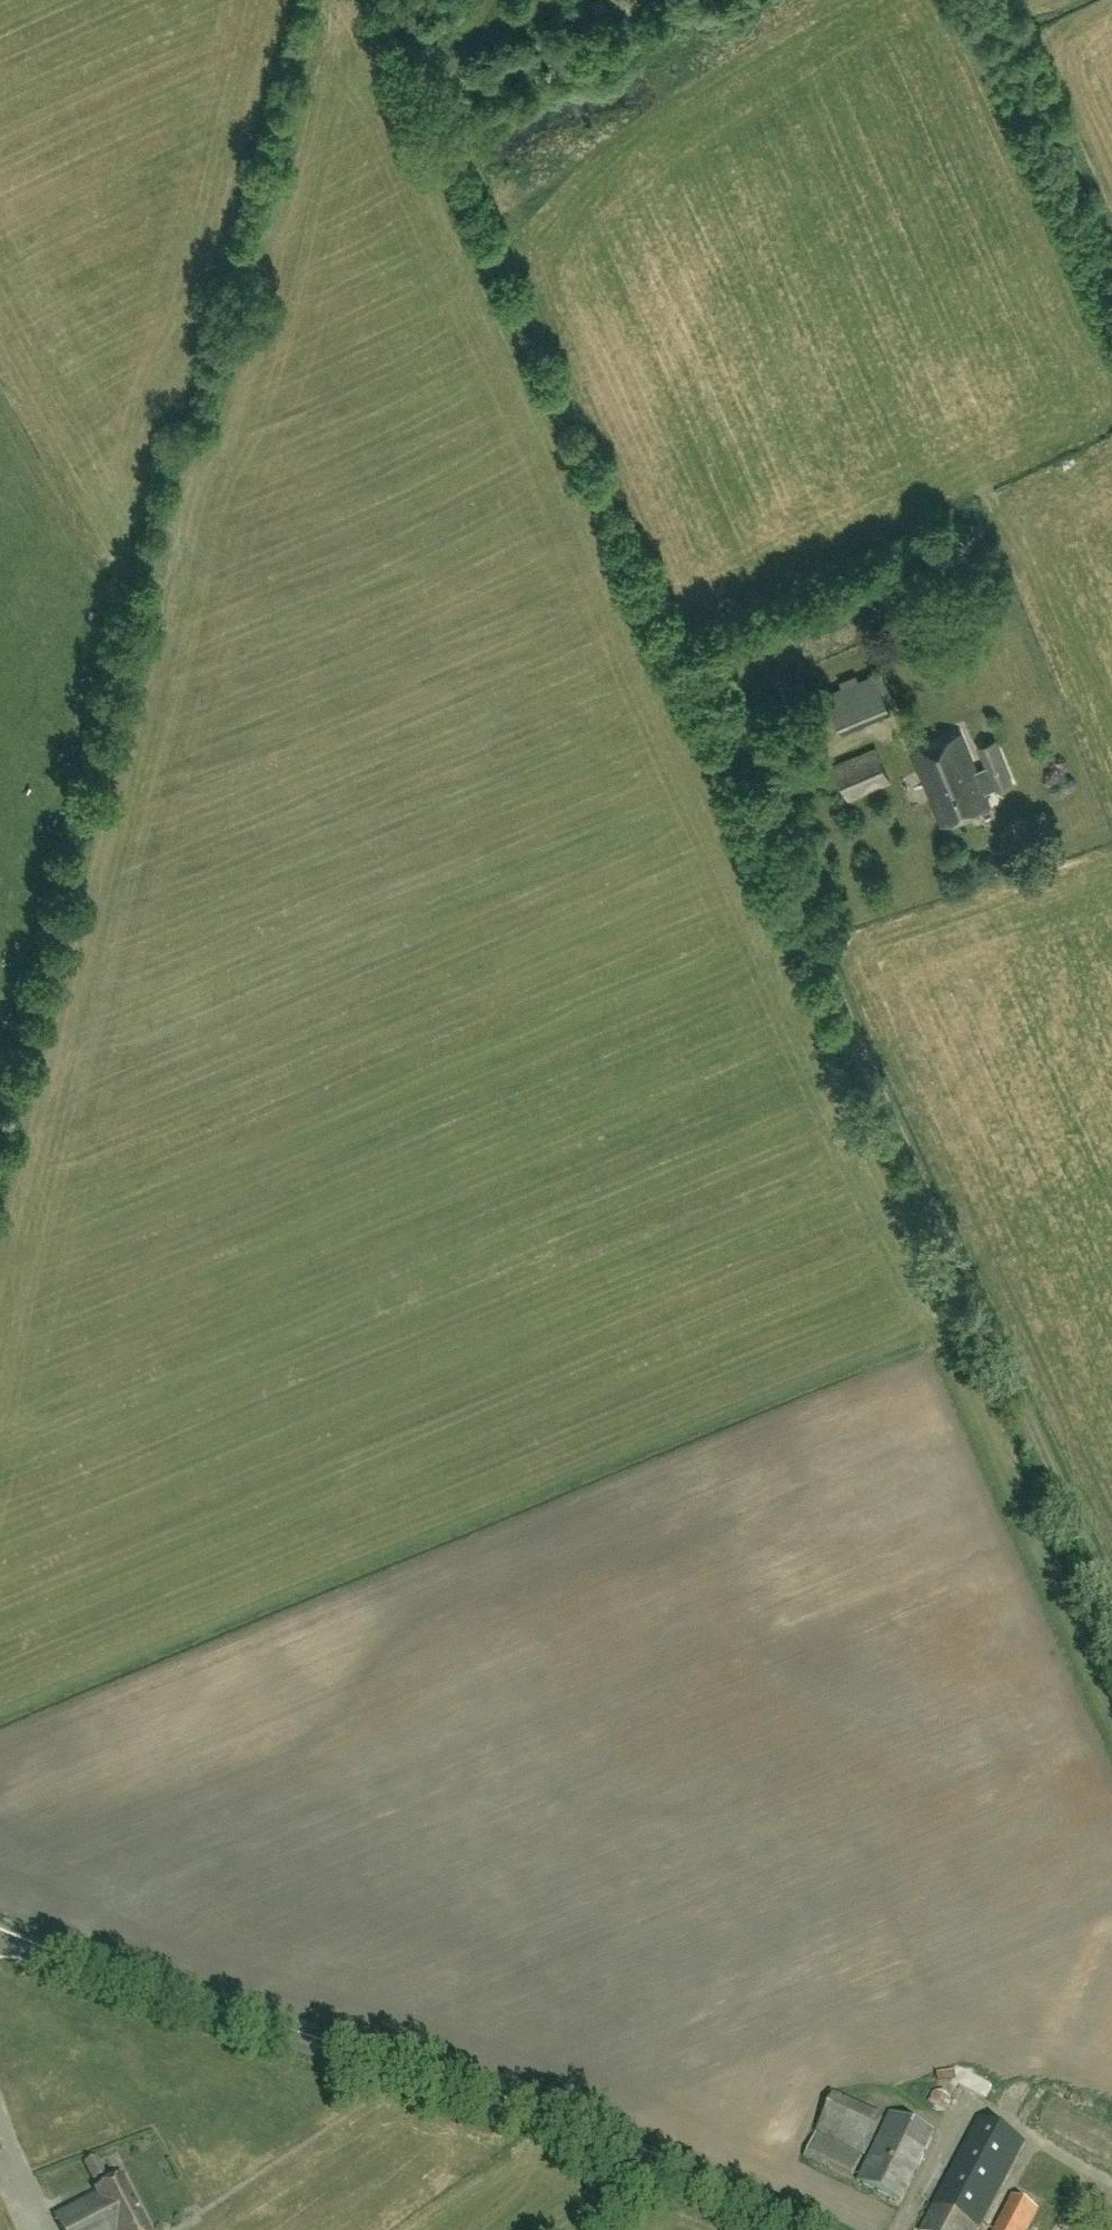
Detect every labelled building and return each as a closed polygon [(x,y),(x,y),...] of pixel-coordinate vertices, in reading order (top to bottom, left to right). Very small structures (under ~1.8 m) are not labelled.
[(778,639),(796,632),(793,622),(774,629),(778,639)] [(827,694),(842,729),(889,710),(874,675),(827,694)] [(913,752),(920,770),(932,800),(941,825),(989,806),(984,793),(995,789),(996,791),(1013,784),(996,741),(979,747),(987,767),(975,771),(960,733),(913,752)] [(835,766),(848,798),(890,781),(877,749),(835,766)] [(951,2086),(935,2091),(942,2111),(957,2106),(951,2086)] [(822,2128),(866,2150),(881,2119),(837,2097),(822,2128)] [(891,2113),(858,2182),(901,2203),(934,2134),(891,2113)] [(1024,2143),(978,2119),(920,2229),(979,2229),(1024,2143)] [(97,2158),(93,2160),(84,2164),(93,2181),(106,2175),(97,2158)] [(923,2183),(935,2189),(943,2174),(931,2168),(923,2183)] [(124,2176),(94,2191),(96,2195),(54,2217),(61,2229),(152,2229),(124,2176)] [(994,2229),(1028,2229),(1039,2210),(1012,2196),(994,2229)]
